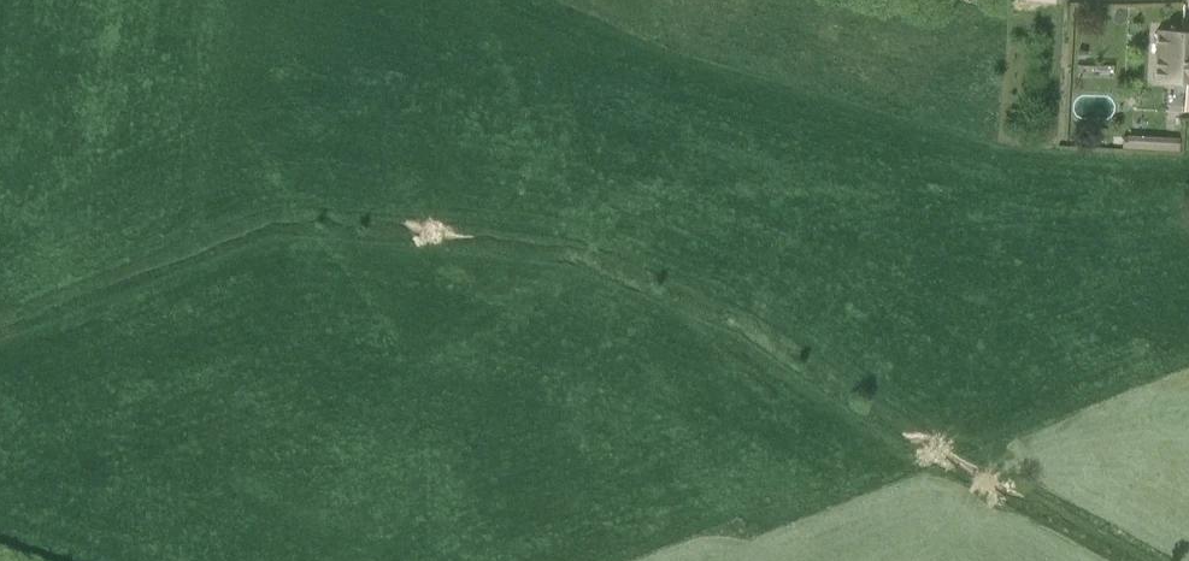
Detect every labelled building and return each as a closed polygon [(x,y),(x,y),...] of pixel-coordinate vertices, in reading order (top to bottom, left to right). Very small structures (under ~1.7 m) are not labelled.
[(1157,30),(1156,54),(1155,78),(1188,79),(1188,31),(1157,30)] [(1122,147),(1179,150),(1180,138),(1123,135),(1122,147)]
